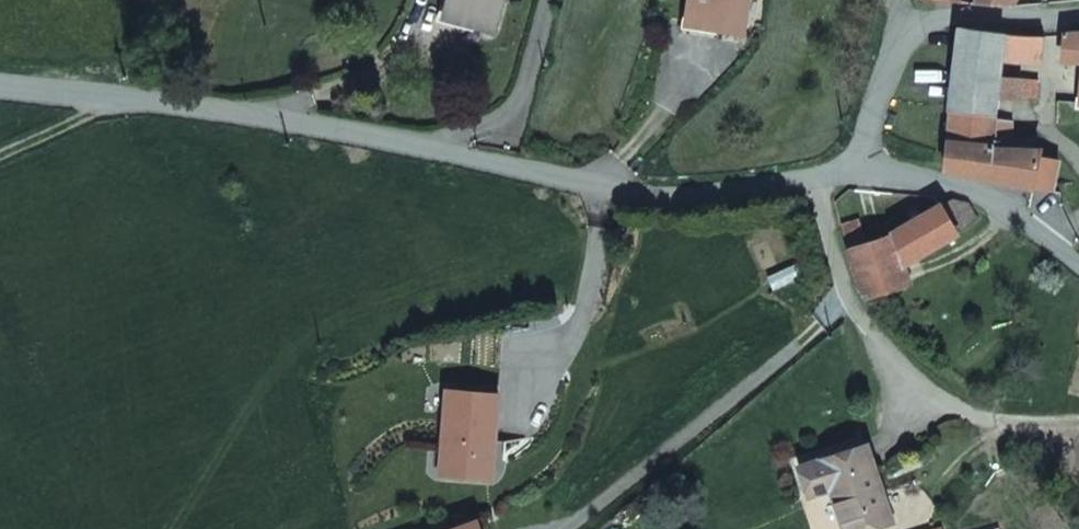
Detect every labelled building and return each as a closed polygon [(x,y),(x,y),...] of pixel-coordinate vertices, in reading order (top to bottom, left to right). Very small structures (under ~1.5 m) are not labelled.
[(490,27),(497,0),(446,0),(442,14),(490,27)] [(737,31),(743,0),(694,0),(690,22),(737,31)] [(1002,59),(1004,30),(958,28),(951,111),(998,114),(999,97),(1022,98),(1023,76),(1001,75),(1002,59)] [(1002,59),(1043,61),(1044,33),(1004,30),(1002,59)] [(1065,33),(1064,62),(1078,63),(1078,34),(1065,33)] [(997,137),(998,114),(951,111),(949,134),(997,137)] [(1032,152),(1033,147),(996,144),(997,137),(949,134),(947,154),(946,168),(1030,186),(1032,152)] [(1052,154),(1032,152),(1030,186),(1049,187),(1052,154)] [(957,231),(976,222),(967,206),(953,200),(942,206),(957,231)] [(909,284),(902,262),(957,231),(942,206),(887,236),(866,242),(848,248),(864,298),(867,301),(881,295),(909,284)] [(866,242),(859,222),(840,225),(848,248),(866,242)] [(909,284),(927,276),(972,255),(957,231),(902,262),(909,284)] [(886,309),(914,301),(909,284),(881,295),(886,309)] [(869,445),(802,466),(812,496),(834,490),(848,528),(875,528),(895,523),(869,445)]
